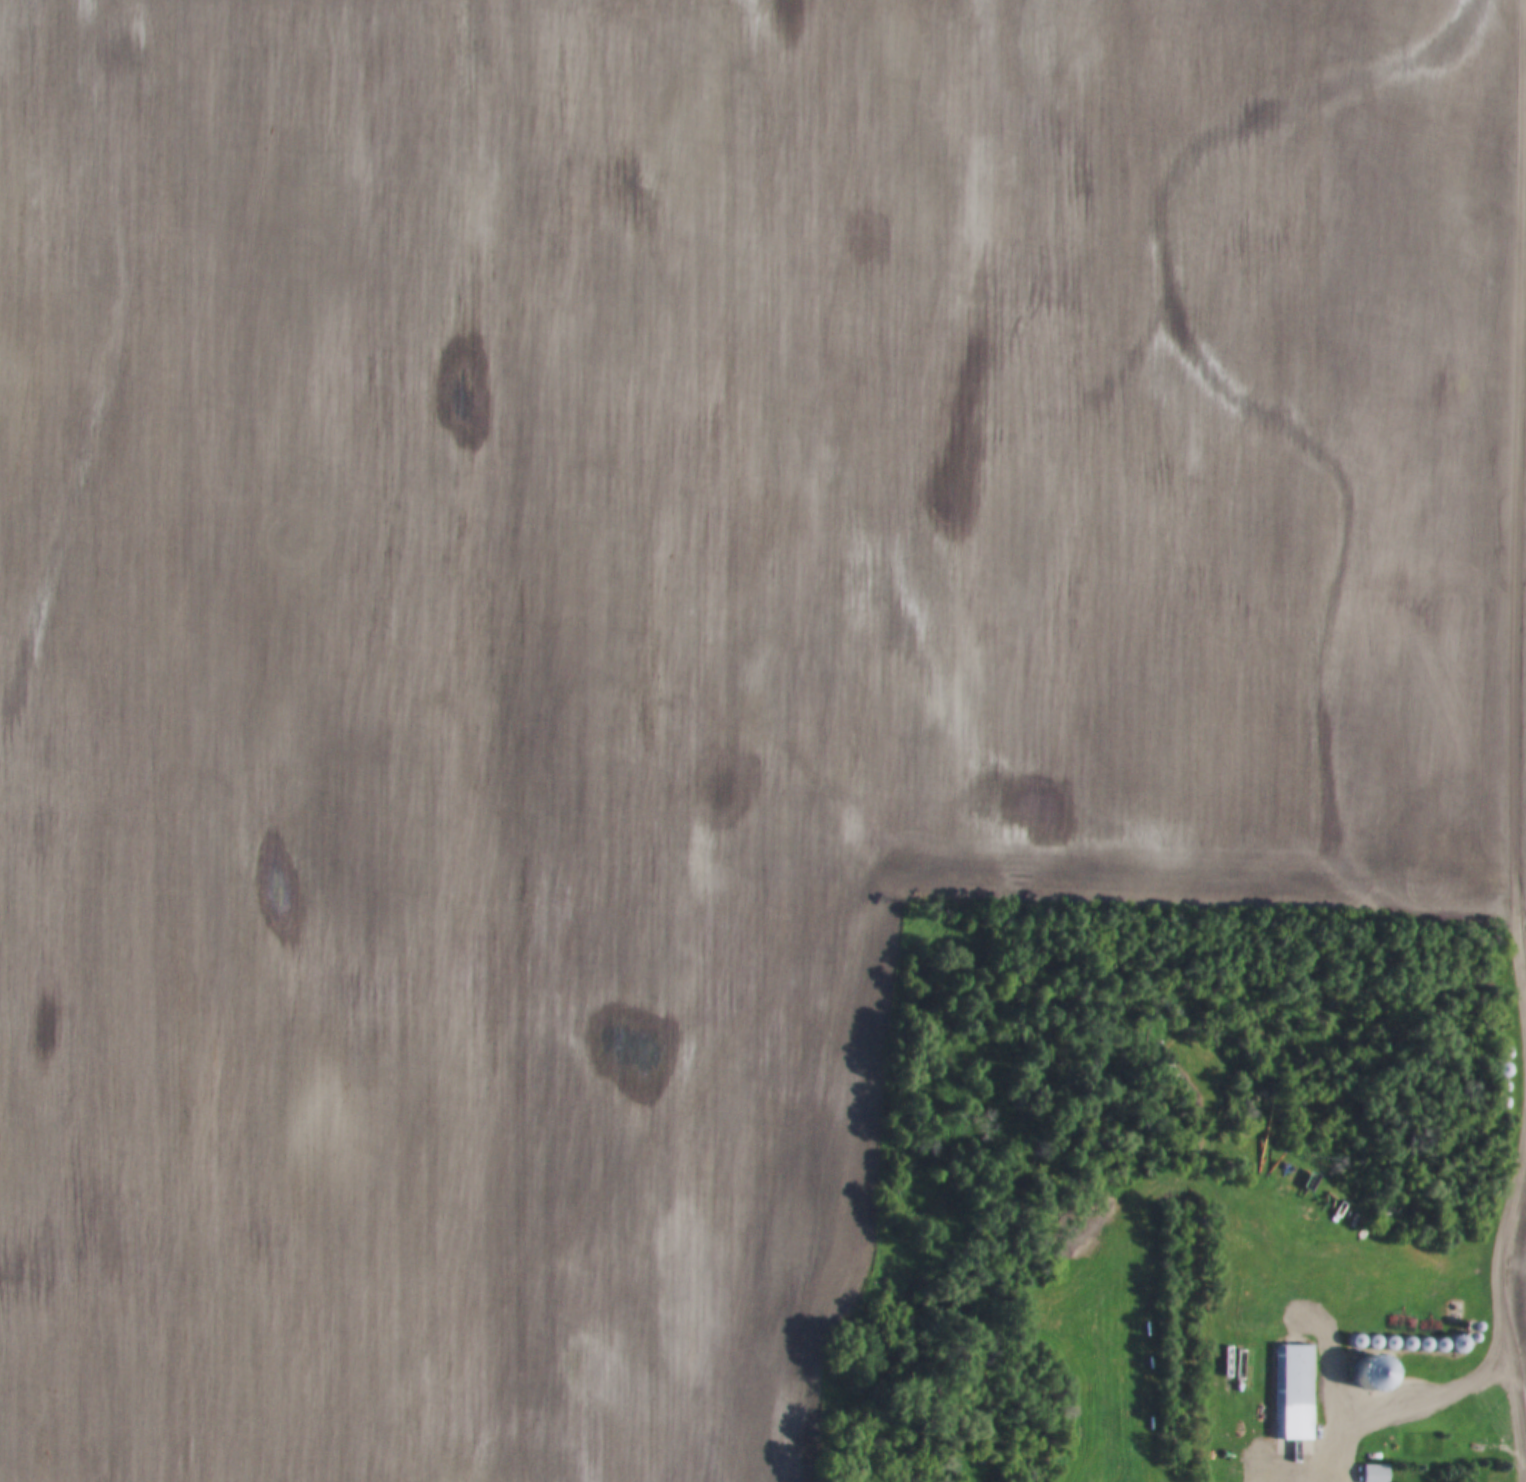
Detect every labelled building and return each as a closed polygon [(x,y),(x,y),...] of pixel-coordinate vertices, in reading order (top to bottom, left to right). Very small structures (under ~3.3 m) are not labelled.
[(1514,1054),(1512,1048),(1507,1046),(1502,1048),(1500,1053),(1502,1058),(1507,1061),(1512,1059),(1514,1054)] [(1513,1071),(1512,1066),(1507,1063),(1501,1065),(1499,1070),(1501,1076),(1506,1078),(1511,1076),(1513,1071)] [(1510,1088),(1509,1083),(1504,1080),(1498,1082),(1496,1087),(1498,1093),(1503,1095),(1508,1093),(1510,1088)] [(1511,1104),(1509,1099),(1504,1097),(1499,1099),(1496,1104),(1498,1109),(1503,1111),(1508,1109),(1511,1104)] [(1109,1318),(1149,1318),(1149,1340),(1109,1340),(1109,1318)] [(1487,1328),(1485,1324),(1482,1323),(1478,1324),(1477,1327),(1478,1331),(1482,1332),(1485,1331),(1487,1328)] [(1483,1338),(1482,1335),(1478,1333),(1475,1334),(1473,1338),(1474,1341),(1478,1343),(1481,1342),(1483,1338)] [(1368,1342),(1366,1337),(1361,1334),(1356,1336),(1353,1341),(1355,1346),(1360,1349),(1365,1347),(1368,1342)] [(1474,1345),(1471,1338),(1464,1335),(1457,1337),(1454,1344),(1456,1351),(1463,1354),(1470,1352),(1474,1345)] [(1384,1343),(1382,1338),(1377,1336),(1372,1337),(1370,1342),(1372,1348),(1377,1350),(1382,1348),(1384,1343)] [(1402,1344),(1400,1338),(1395,1336),(1389,1338),(1387,1343),(1389,1348),(1394,1351),(1399,1349),(1402,1344)] [(1419,1344),(1417,1339),(1412,1337),(1407,1339),(1404,1344),(1406,1349),(1411,1351),(1416,1349),(1419,1344)] [(1435,1345),(1434,1340),(1429,1338),(1423,1339),(1421,1344),(1423,1350),(1428,1352),(1433,1350),(1435,1345)] [(1452,1346),(1450,1341),(1445,1338),(1440,1340),(1437,1345),(1439,1351),(1444,1353),(1449,1351),(1452,1346)] [(1313,1345),(1313,1441),(1275,1441),(1274,1346),(1313,1345)] [(1387,1466),(1387,1481),(1364,1481),(1363,1467),(1387,1466)]
